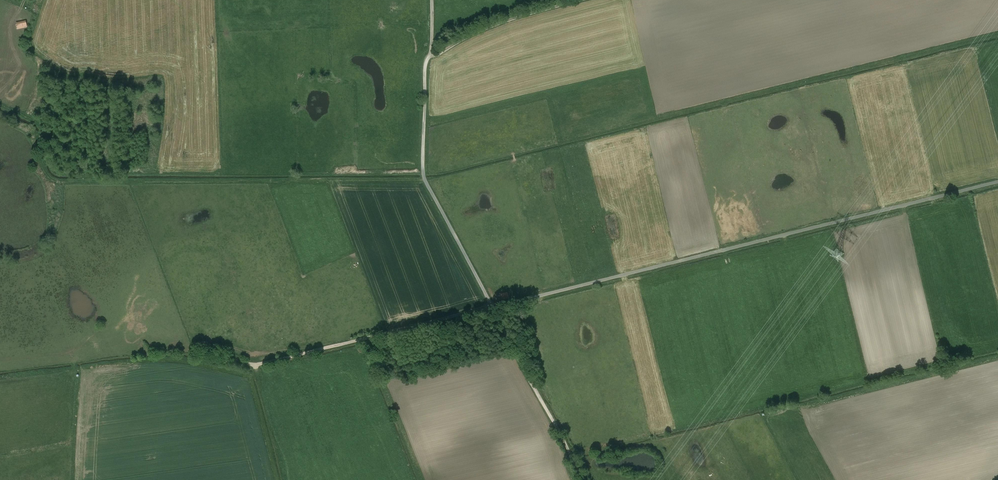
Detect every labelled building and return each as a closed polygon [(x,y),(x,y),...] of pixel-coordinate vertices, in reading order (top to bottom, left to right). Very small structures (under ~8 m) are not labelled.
[(15,23),(17,29),(28,27),(26,20),(15,23)]
